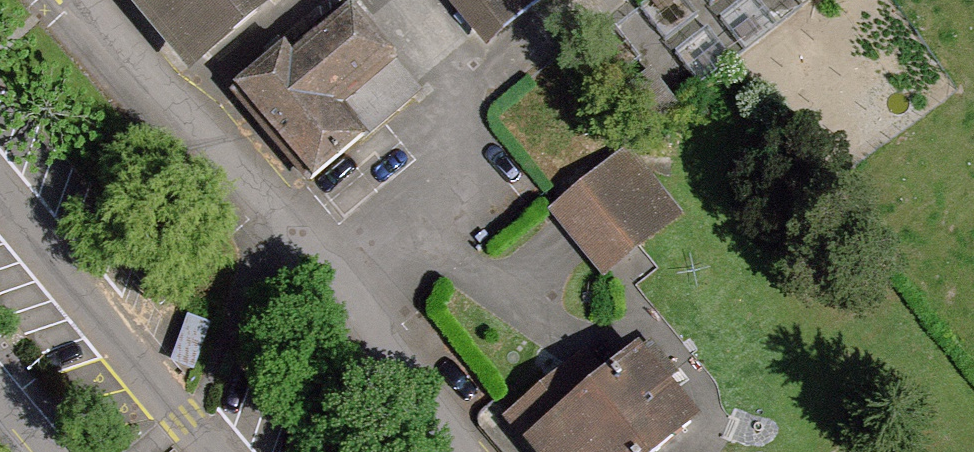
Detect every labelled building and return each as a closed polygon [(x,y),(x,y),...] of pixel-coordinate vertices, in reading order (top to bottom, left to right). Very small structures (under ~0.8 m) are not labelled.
[(191,72),(277,0),(131,0),(191,72)] [(501,40),(548,0),(467,0),(501,40)] [(674,32),(729,0),(656,0),(674,32)] [(284,48),(235,90),(313,181),(421,89),(351,6),(292,57),(284,48)] [(635,150),(560,207),(622,277),(690,220),(635,150)] [(510,417),(539,451),(665,451),(702,421),(645,353),(610,383),(586,354),(510,417)]
